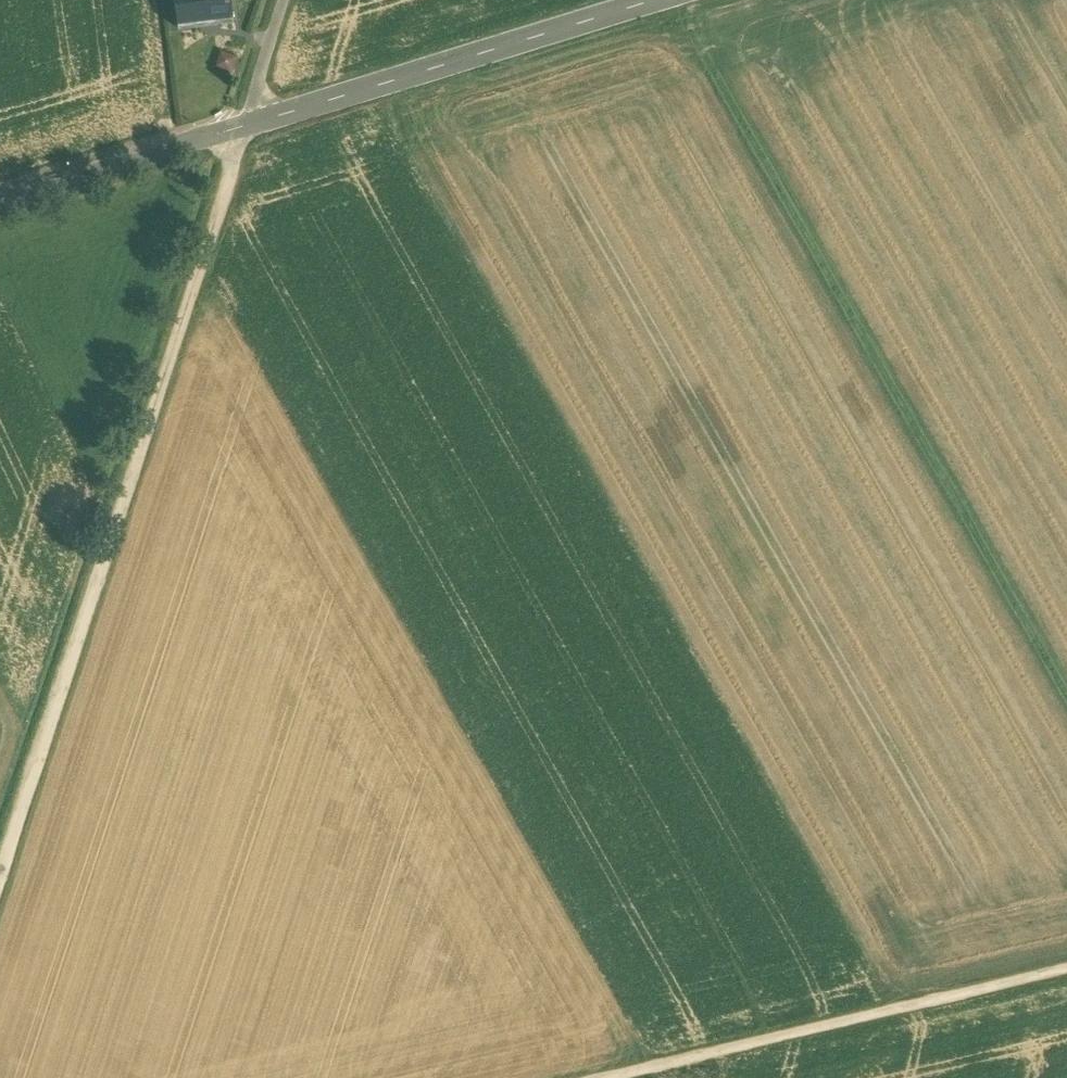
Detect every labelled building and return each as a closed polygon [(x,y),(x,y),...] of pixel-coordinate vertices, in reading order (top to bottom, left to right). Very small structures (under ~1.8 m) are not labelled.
[(178,27),(230,21),(227,0),(175,0),(178,27)]
